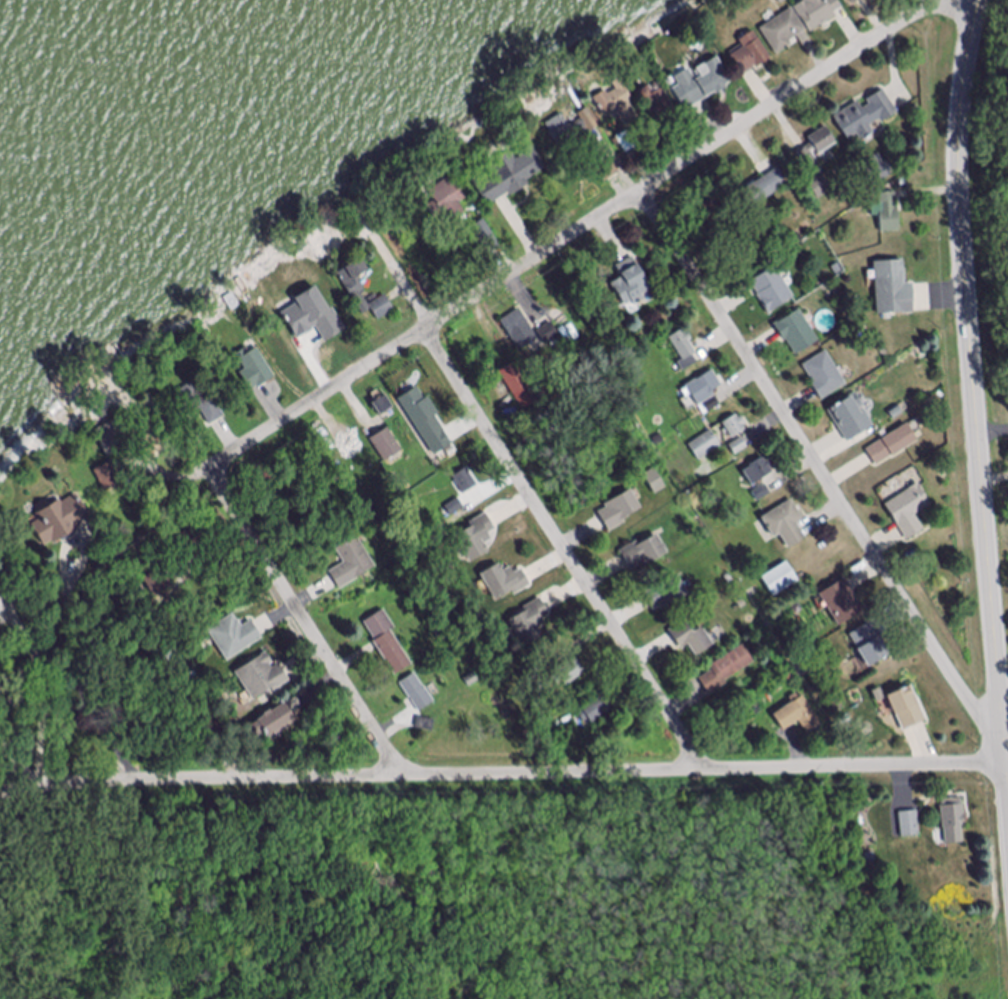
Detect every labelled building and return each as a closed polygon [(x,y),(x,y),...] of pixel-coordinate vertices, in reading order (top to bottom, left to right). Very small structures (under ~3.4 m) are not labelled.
[(806,2),(805,0),(826,0),(837,0),(842,8),(834,14),(836,16),(811,33),(795,9),(806,2)] [(797,41),(790,46),(792,50),(778,60),(761,34),(792,13),(807,36),(806,37),(813,48),(805,53),(797,41)] [(757,72),(755,69),(742,78),(730,59),(743,50),(739,44),(753,34),(772,62),(757,72)] [(716,98),(715,96),(694,109),(693,108),(685,113),(672,93),(678,88),(674,81),(688,72),(692,79),(693,78),(697,83),(708,76),(704,69),(716,62),(731,85),(725,89),(727,92),(716,98)] [(620,84),(634,105),(630,108),(639,122),(625,130),(614,115),(606,121),(594,103),(606,95),(608,99),(617,94),(613,88),(620,84)] [(650,89),(655,96),(662,91),(679,118),(663,128),(654,114),(653,114),(646,104),(644,106),(639,99),(646,94),(644,92),(650,89)] [(899,114),(883,124),(881,121),(870,128),(875,134),(862,143),(858,135),(849,140),(835,118),(859,103),(864,110),(871,106),(868,102),(885,92),(899,114)] [(561,116),(566,124),(567,122),(570,128),(580,121),(587,132),(577,138),(578,140),(560,152),(546,127),(561,116)] [(677,141),(668,148),(659,134),(668,128),(677,141)] [(807,170),(798,155),(813,145),(809,138),(826,128),(837,145),(820,155),(817,151),(812,154),(818,164),(807,170)] [(638,149),(626,156),(621,146),(615,149),(612,143),(629,133),(638,149)] [(512,198),(510,195),(490,208),(481,195),(469,176),(486,164),(493,166),(513,153),(518,161),(521,159),(519,157),(533,148),(547,170),(529,182),(531,186),(512,198)] [(877,158),(883,168),(885,166),(891,177),(876,187),(864,167),(877,158)] [(763,177),(763,179),(777,170),(788,186),(772,196),(771,195),(749,209),(738,193),(763,177)] [(808,183),(822,175),(833,191),(819,200),(808,183)] [(450,225),(443,214),(435,219),(427,208),(435,202),(429,193),(453,177),(468,200),(460,205),(466,215),(450,225)] [(895,203),(898,203),(901,232),(882,234),(881,217),(874,218),(873,205),(881,205),(880,193),(895,192),(895,203)] [(725,221),(712,229),(701,211),(713,203),(725,221)] [(502,249),(490,257),(472,230),(484,222),(502,249)] [(651,289),(642,295),(644,300),(635,305),(632,300),(623,304),(611,283),(622,275),(617,266),(633,257),(651,289)] [(906,285),(912,285),(914,314),(891,315),(891,321),(884,321),(884,315),(878,315),(875,262),(904,258),(906,285)] [(370,275),(360,282),(365,291),(360,294),(371,310),(364,314),(338,276),(346,270),(347,272),(361,262),(370,275)] [(844,272),(837,276),(833,269),(840,265),(844,272)] [(795,298),(769,315),(757,296),(758,295),(751,284),(775,268),(795,298)] [(320,312),(336,337),(327,343),(299,299),(304,296),(301,290),(311,283),(314,282),(318,287),(326,282),(337,301),(320,312)] [(598,297),(593,300),(589,293),(594,290),(598,297)] [(242,309),(233,314),(225,300),(234,295),(242,309)] [(395,312),(379,322),(369,307),(385,297),(395,312)] [(820,342),(797,357),(787,341),(785,342),(775,326),(800,310),(820,342)] [(540,339),(520,352),(501,323),(521,311),(540,339)] [(562,338),(547,347),(537,331),(552,322),(562,338)] [(285,328),(287,332),(293,328),(302,343),(296,347),(298,349),(292,352),(291,351),(286,354),(277,340),(280,338),(277,333),(285,328)] [(696,354),(693,356),(698,364),(684,373),(678,364),(684,361),(670,339),(682,331),(684,335),(688,333),(692,339),(689,342),(696,354)] [(259,391),(258,390),(252,393),(241,376),(246,373),(236,357),(247,349),(251,355),(257,351),(276,381),(259,391)] [(811,384),(813,383),(803,366),(827,351),(847,384),(821,400),(811,384)] [(539,401),(524,410),(500,373),(515,363),(539,401)] [(718,388),(712,392),(715,396),(698,406),(686,387),(709,373),(712,377),(714,376),(719,382),(716,384),(718,388)] [(225,421),(210,429),(199,409),(185,418),(174,398),(195,386),(205,403),(212,399),(225,421)] [(847,443),(827,409),(851,394),(853,397),(859,393),(866,404),(862,406),(865,411),(864,412),(874,427),(847,443)] [(381,416),(374,404),(387,396),(394,408),(381,416)] [(641,405),(631,411),(626,402),(636,396),(641,405)] [(721,407),(708,414),(703,406),(715,398),(721,407)] [(903,414),(893,421),(888,413),(899,406),(903,414)] [(443,444),(430,452),(414,426),(419,423),(414,416),(427,407),(444,434),(439,437),(443,444)] [(746,425),(743,427),(746,431),(733,439),(724,424),(737,416),(739,420),(742,419),(746,425)] [(133,445),(108,457),(96,431),(120,419),(133,445)] [(696,430),(690,433),(686,425),(692,422),(696,430)] [(892,457),(892,456),(875,466),(866,451),(882,441),(881,440),(906,423),(917,440),(892,457)] [(372,439),(389,428),(403,451),(386,462),(372,439)] [(723,447),(700,462),(690,446),(713,432),(723,447)] [(748,449),(736,456),(730,446),(743,439),(748,449)] [(685,453),(676,458),(673,451),(681,446),(685,453)] [(455,457),(439,467),(434,460),(450,450),(455,457)] [(774,468),(771,470),(774,473),(762,481),(771,496),(759,503),(754,494),(760,490),(757,484),(754,486),(745,472),(753,467),(752,466),(764,458),(767,463),(770,462),(774,468)] [(113,462),(124,484),(107,492),(96,471),(113,462)] [(479,487),(464,496),(453,478),(468,469),(479,487)] [(666,488),(656,495),(644,475),(655,469),(666,488)] [(915,515),(925,530),(907,541),(886,505),(918,484),(931,505),(915,515)] [(598,513),(607,508),(605,505),(631,488),(643,508),(624,519),(626,523),(610,532),(598,513)] [(79,526),(80,528),(56,543),(55,541),(45,547),(30,523),(39,518),(37,515),(62,500),(64,503),(78,494),(92,517),(79,526)] [(464,509),(452,517),(446,508),(458,500),(464,509)] [(804,520),(797,524),(806,539),(789,549),(780,534),(774,537),(763,518),(791,500),(804,520)] [(497,532),(490,536),(494,542),(486,546),(490,552),(471,563),(457,537),(472,527),(471,525),(488,515),(497,532)] [(711,538),(706,541),(702,534),(707,531),(711,538)] [(341,587),(330,571),(345,562),(336,548),(347,541),(358,534),(376,565),(341,587)] [(643,569),(641,565),(632,570),(621,551),(634,544),(636,548),(658,535),(669,554),(643,569)] [(798,582),(773,597),(762,578),(786,563),(798,582)] [(522,571),(531,587),(515,596),(512,591),(496,600),(481,575),(500,564),(505,572),(512,568),(516,575),(522,571)] [(174,587),(155,598),(144,580),(164,568),(174,587)] [(661,607),(655,611),(646,594),(679,575),(691,595),(663,611),(661,607)] [(39,589),(30,596),(21,585),(30,577),(39,589)] [(864,612),(840,627),(820,595),(844,580),(864,612)] [(761,596),(753,600),(749,593),(757,589),(761,596)] [(748,604),(742,608),(737,600),(743,596),(748,604)] [(550,616),(543,620),(546,626),(539,630),(543,637),(525,647),(510,621),(526,611),(525,608),(541,599),(550,616)] [(374,644),(376,643),(365,625),(384,612),(396,630),(391,633),(413,666),(396,677),(374,644)] [(243,628),(253,622),(263,639),(228,661),(209,630),(234,615),(238,621),(239,621),(243,628)] [(682,650),(670,632),(687,621),(695,633),(703,628),(715,646),(697,657),(689,645),(682,650)] [(892,653),(870,667),(852,637),(874,624),(892,653)] [(710,696),(699,679),(713,671),(710,667),(744,646),(755,663),(726,682),(727,684),(710,696)] [(274,670),(281,665),(291,681),(275,692),(273,688),(254,701),(237,672),(267,653),(274,664),(271,666),(274,670)] [(581,677),(567,687),(563,682),(556,687),(550,678),(572,663),(581,677)] [(809,672),(802,677),(796,667),(803,663),(809,672)] [(552,686),(537,697),(524,679),(539,669),(552,686)] [(196,682),(188,687),(182,677),(190,672),(196,682)] [(480,680),(470,686),(465,678),(475,672),(480,680)] [(797,679),(790,683),(786,676),(792,672),(797,679)] [(421,713),(401,685),(416,674),(436,703),(421,713)] [(926,721),(903,731),(887,694),(909,684),(926,721)] [(886,699),(877,703),(873,691),(881,688),(886,699)] [(807,735),(799,722),(784,731),(774,715),(792,703),(789,699),(797,694),(800,699),(803,697),(821,726),(807,735)] [(613,710),(592,725),(589,721),(584,724),(578,715),(582,712),(582,711),(603,696),(613,710)] [(297,716),(268,734),(264,726),(258,730),(252,722),(258,718),(257,717),(264,713),(263,711),(270,707),(272,708),(287,699),(297,716)] [(843,708),(836,713),(832,705),(838,701),(843,708)] [(964,828),(944,830),(941,803),(961,800),(964,828)] [(916,812),(919,837),(902,839),(899,814),(916,812)] [(876,863),(866,864),(865,855),(874,853),(876,863)]
